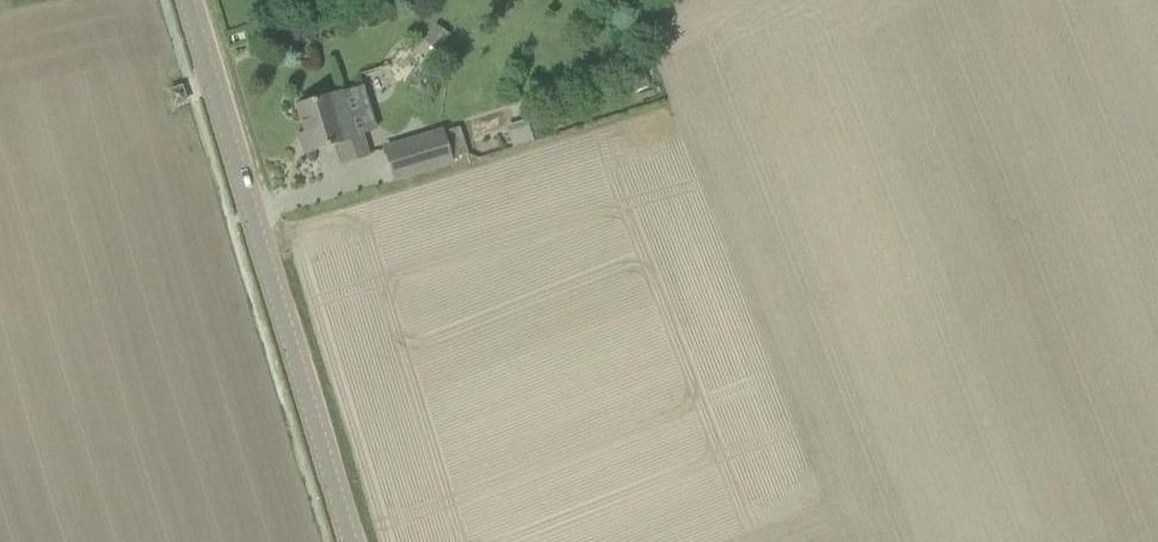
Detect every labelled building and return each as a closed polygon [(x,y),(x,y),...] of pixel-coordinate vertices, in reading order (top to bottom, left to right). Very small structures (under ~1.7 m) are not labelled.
[(451,35),(436,25),(424,41),(438,52),(451,35)] [(182,87),(170,92),(175,106),(187,102),(184,94),(182,87)] [(354,137),(341,94),(341,93),(299,106),(313,152),(341,143),(347,163),(368,156),(362,135),(354,137)] [(453,162),(444,133),(443,132),(386,149),(395,179),(453,162)]
